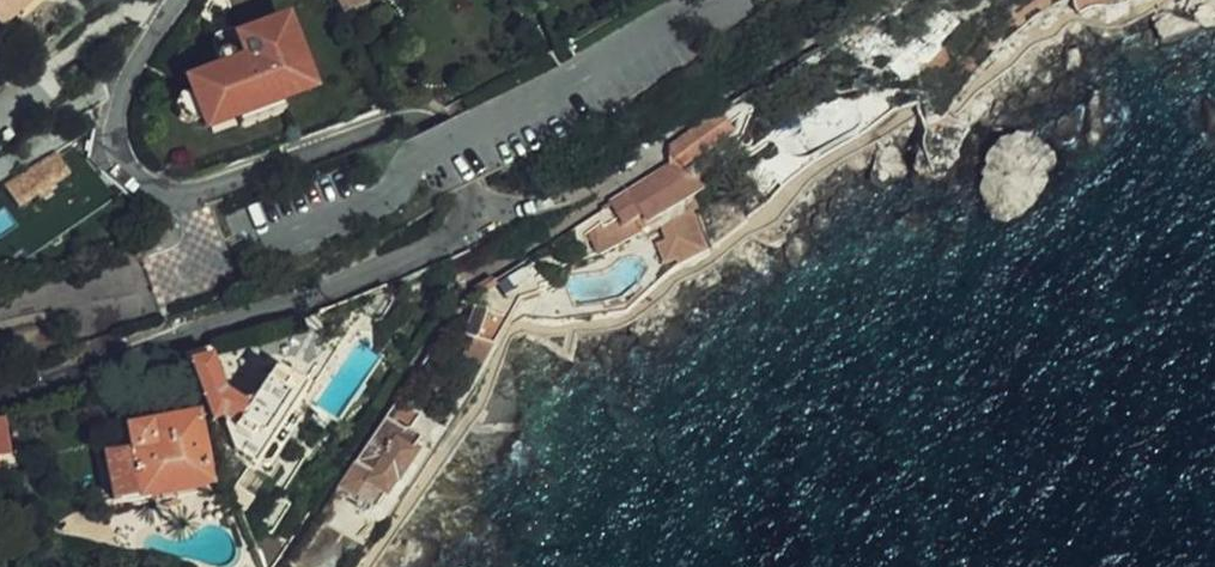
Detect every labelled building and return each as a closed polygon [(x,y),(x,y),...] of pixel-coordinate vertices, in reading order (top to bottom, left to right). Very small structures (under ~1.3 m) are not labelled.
[(6,26),(36,0),(0,0),(0,20),(6,26)] [(343,17),(371,3),(369,0),(334,0),(343,17)] [(233,106),(238,117),(283,99),(279,88),(309,76),(287,20),(243,37),(251,59),(233,67),(227,53),(223,51),(214,55),(210,59),(213,69),(221,71),(194,82),(196,89),(183,94),(178,106),(181,117),(195,120),(207,116),(233,106)] [(208,42),(214,55),(223,51),(227,53),(233,67),(251,59),(243,37),(240,31),(230,27),(214,33),(208,42)] [(279,88),(283,99),(313,87),(309,76),(279,88)] [(283,99),(238,117),(242,128),(287,110),(283,99)] [(211,127),(238,117),(233,106),(207,116),(211,127)] [(702,151),(706,156),(712,155),(749,141),(731,109),(722,115),(731,128),(702,151)] [(682,163),(706,156),(702,151),(731,128),(722,115),(705,128),(711,135),(704,140),(698,133),(680,146),(682,163)] [(55,150),(4,182),(20,207),(35,197),(38,202),(59,188),(55,183),(70,174),(55,150)] [(706,192),(681,163),(629,196),(642,218),(635,222),(641,231),(706,192)] [(73,179),(70,174),(55,183),(59,188),(73,179)] [(629,196),(614,206),(620,216),(589,236),(592,241),(596,238),(602,254),(641,231),(635,222),(642,218),(629,196)] [(35,197),(20,207),(22,212),(38,202),(35,197)] [(682,265),(708,253),(695,214),(665,225),(672,243),(662,247),(669,264),(680,260),(682,265)] [(468,327),(497,343),(522,300),(543,292),(537,272),(477,306),(468,327)] [(480,374),(497,343),(468,327),(465,335),(471,339),(458,363),(480,374)] [(293,415),(311,389),(304,385),(292,378),(279,370),(252,411),(224,393),(208,348),(189,354),(214,423),(222,421),(234,455),(237,453),(259,467),(262,463),(265,466),(274,464),(280,453),(274,443),(293,415)] [(292,378),(304,385),(308,379),(296,372),(292,378)] [(399,402),(339,490),(376,516),(420,453),(412,448),(419,439),(411,432),(421,417),(399,402)] [(301,419),(293,415),(274,443),(280,453),(301,419)] [(115,496),(117,504),(136,500),(201,487),(211,485),(198,419),(131,432),(135,452),(108,459),(115,496)] [(5,424),(0,425),(0,460),(9,459),(5,424)] [(9,459),(0,460),(0,461),(1,471),(11,469),(9,459)] [(201,487),(136,500),(137,509),(203,497),(201,487)] [(106,506),(117,504),(115,496),(105,498),(106,506)] [(273,535),(292,506),(279,498),(261,527),(273,535)]
